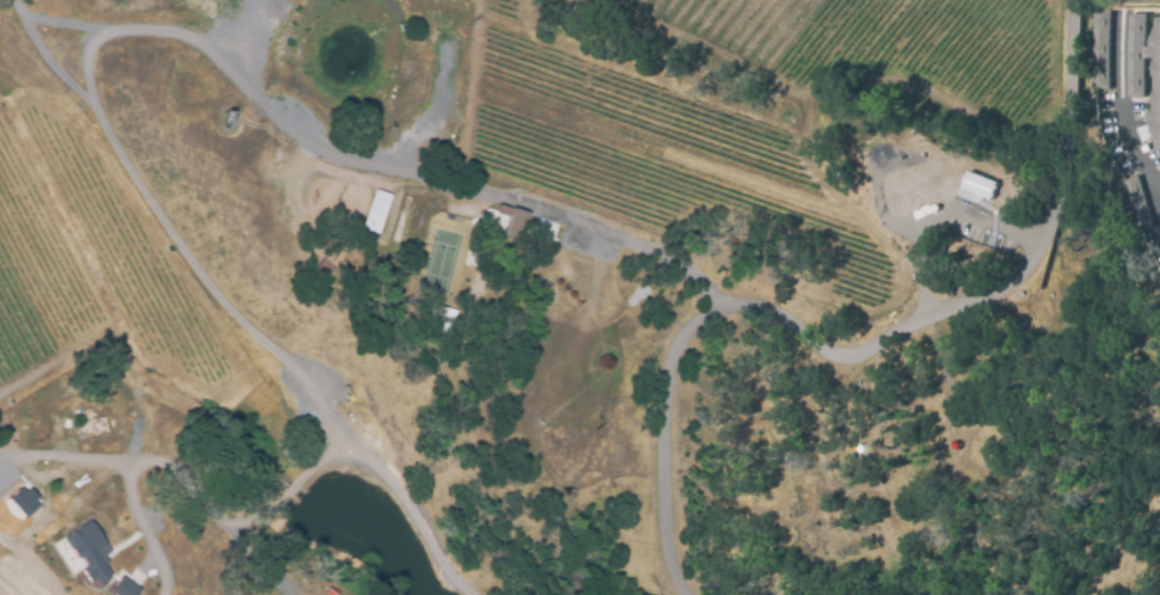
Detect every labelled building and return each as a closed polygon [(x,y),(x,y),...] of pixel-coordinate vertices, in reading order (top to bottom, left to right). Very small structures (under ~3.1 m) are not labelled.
[(1088,8),(1106,7),(1109,88),(1091,88),(1088,8)] [(1127,97),(1144,96),(1143,13),(1126,13),(1127,97)] [(1159,17),(1159,57),(1150,57),(1150,45),(1155,45),(1155,33),(1156,33),(1156,26),(1159,26),(1159,17)] [(961,188),(991,199),(997,182),(967,171),(961,188)] [(1135,173),(1148,225),(1131,228),(1118,177),(1135,173)] [(387,192),(376,231),(360,225),(372,188),(387,192)] [(505,206),(524,210),(516,238),(498,233),(501,225),(489,221),(483,220),(486,207),(492,208),(493,202),(505,206)] [(5,499),(22,518),(37,503),(20,485),(5,499)] [(62,537),(81,568),(79,569),(88,586),(110,573),(100,556),(108,551),(90,521),(62,537)] [(786,533),(794,541),(790,553),(778,553),(774,540),(786,533)] [(113,594),(135,594),(139,590),(119,576),(108,591),(113,594)]
